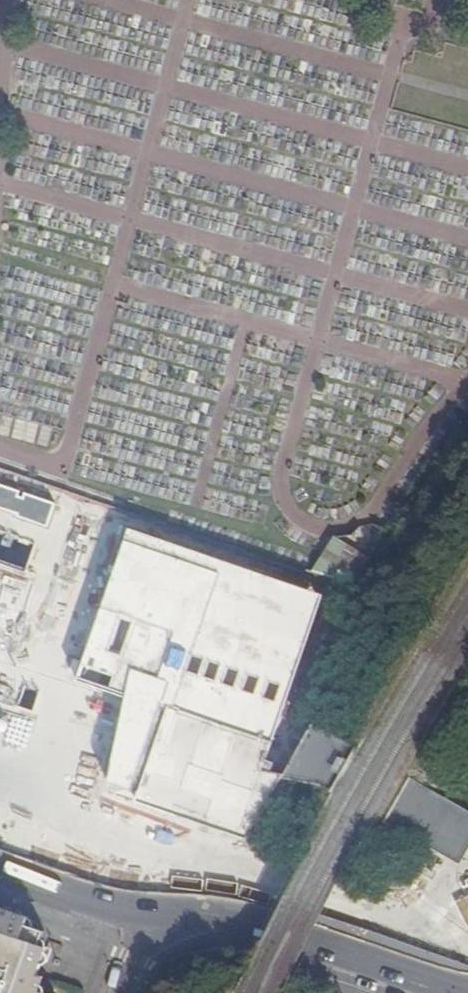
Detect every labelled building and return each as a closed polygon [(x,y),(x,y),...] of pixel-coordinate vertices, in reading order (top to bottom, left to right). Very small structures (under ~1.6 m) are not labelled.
[(0,484),(0,507),(48,524),(55,503),(0,484)] [(161,522),(349,587),(351,584),(161,521),(161,522)] [(320,594),(127,531),(74,678),(123,694),(108,790),(243,832),(320,594)] [(16,594),(32,550),(10,541),(0,568),(0,574),(14,579),(10,592),(16,594)] [(354,556),(344,551),(336,563),(345,569),(354,556)] [(311,723),(288,779),(332,797),(355,740),(311,723)] [(389,824),(467,858),(467,805),(408,779),(389,824)] [(51,982),(44,980),(54,952),(47,950),(52,935),(33,928),(35,921),(13,913),(5,910),(2,917),(0,916),(0,992),(47,992),(51,982)]
